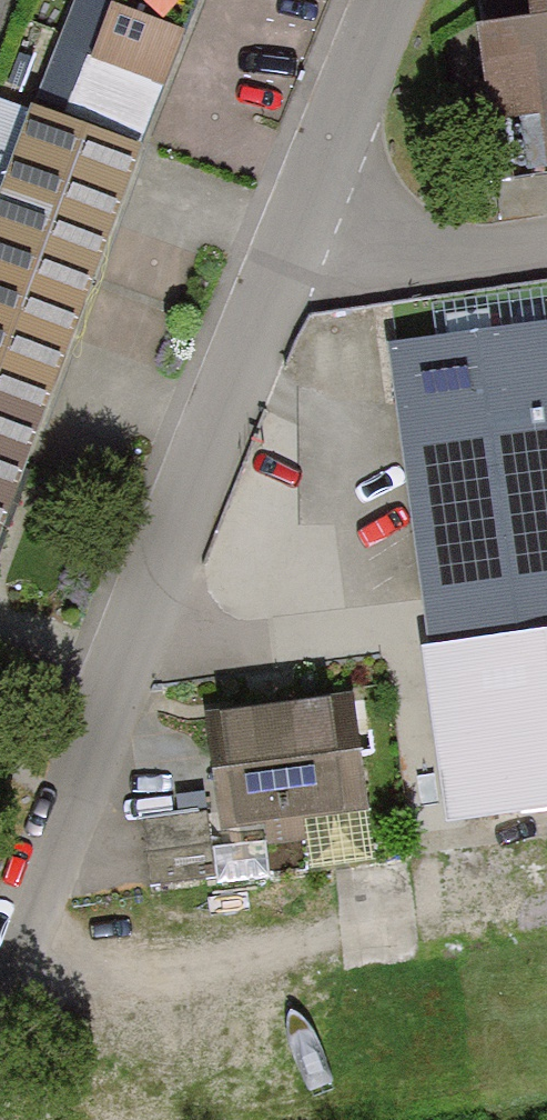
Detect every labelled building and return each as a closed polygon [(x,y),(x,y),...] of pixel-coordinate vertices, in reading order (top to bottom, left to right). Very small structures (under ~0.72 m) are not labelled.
[(44,98),(70,111),(148,140),(204,0),(81,0),(44,98)] [(535,34),(488,41),(498,110),(546,102),(546,105),(546,0),(530,0),(535,34)] [(0,100),(0,535),(142,154),(65,125),(0,100)] [(148,140),(70,111),(65,125),(142,154),(148,140)] [(399,356),(442,648),(546,633),(546,334),(399,356)] [(537,650),(546,726),(546,649),(537,650)] [(352,704),(211,724),(225,822),(365,802),(352,704)] [(206,814),(144,823),(153,885),(215,877),(206,814)]
